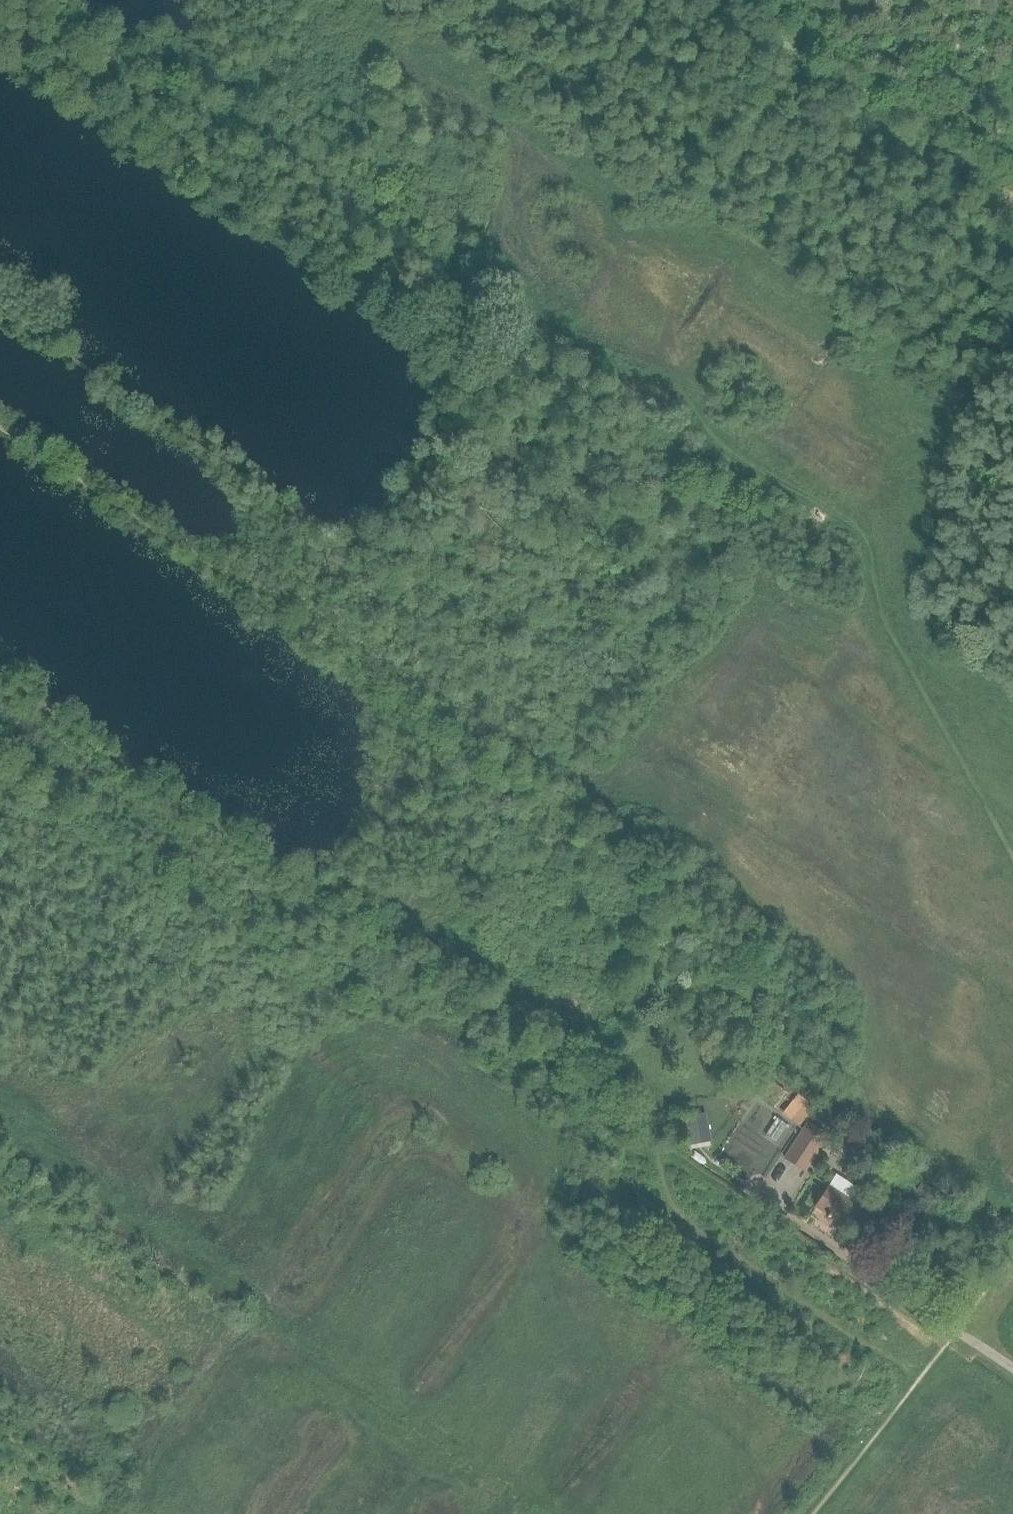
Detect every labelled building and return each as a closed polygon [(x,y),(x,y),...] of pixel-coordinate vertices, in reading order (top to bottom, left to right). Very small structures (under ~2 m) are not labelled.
[(798,1129),(813,1108),(795,1095),(780,1116),(798,1129)] [(829,1136),(806,1122),(783,1160),(806,1174),(829,1136)] [(873,1153),(867,1162),(880,1170),(886,1160),(873,1153)] [(855,1221),(879,1236),(889,1221),(864,1204),(862,1207),(830,1187),(817,1207),(850,1229),(855,1221)]
